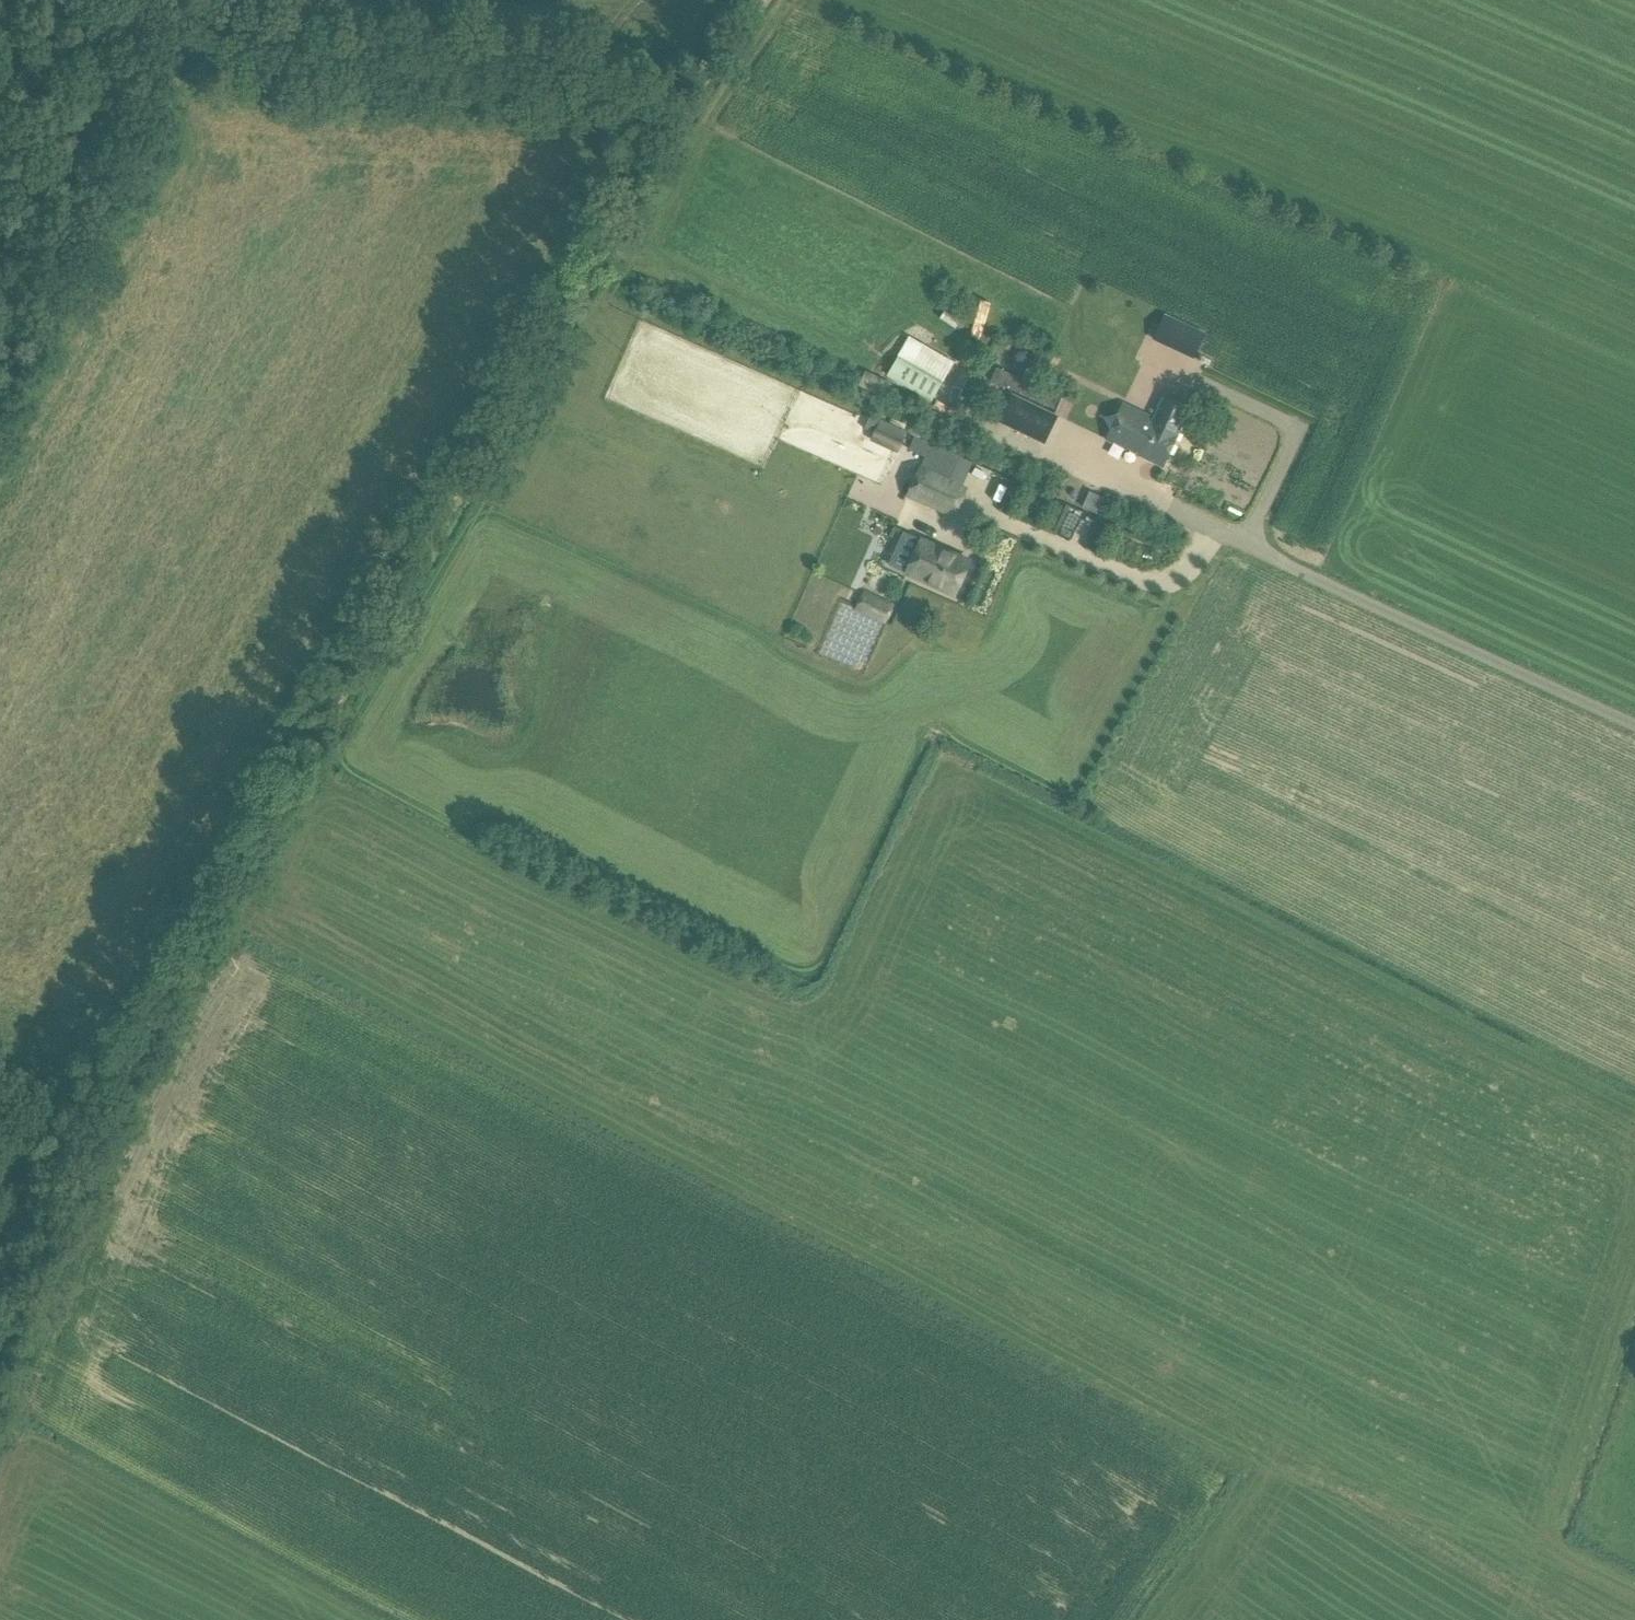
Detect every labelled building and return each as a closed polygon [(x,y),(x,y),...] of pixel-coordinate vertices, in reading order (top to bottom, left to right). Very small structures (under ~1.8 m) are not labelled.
[(1165,317),(1155,341),(1194,359),(1205,335),(1165,317)] [(1037,349),(1029,366),(1045,374),(1054,358),(1037,349)] [(895,356),(884,377),(928,402),(940,381),(895,356)] [(855,372),(851,387),(871,393),(876,377),(855,372)] [(1126,409),(1110,444),(1165,470),(1193,409),(1166,396),(1154,422),(1126,409)] [(1016,402),(1004,428),(1048,448),(1060,422),(1016,402)] [(907,432),(882,421),(876,433),(876,435),(901,446),(907,432)] [(922,469),(910,495),(956,515),(967,489),(922,469)] [(1092,511),(1095,494),(1079,492),(1076,509),(1092,511)] [(1088,520),(1081,536),(1110,547),(1116,530),(1088,520)] [(975,562),(997,570),(1010,533),(988,525),(975,562)] [(926,540),(911,574),(960,595),(975,561),(926,540)] [(869,594),(862,610),(891,622),(898,606),(869,594)]
